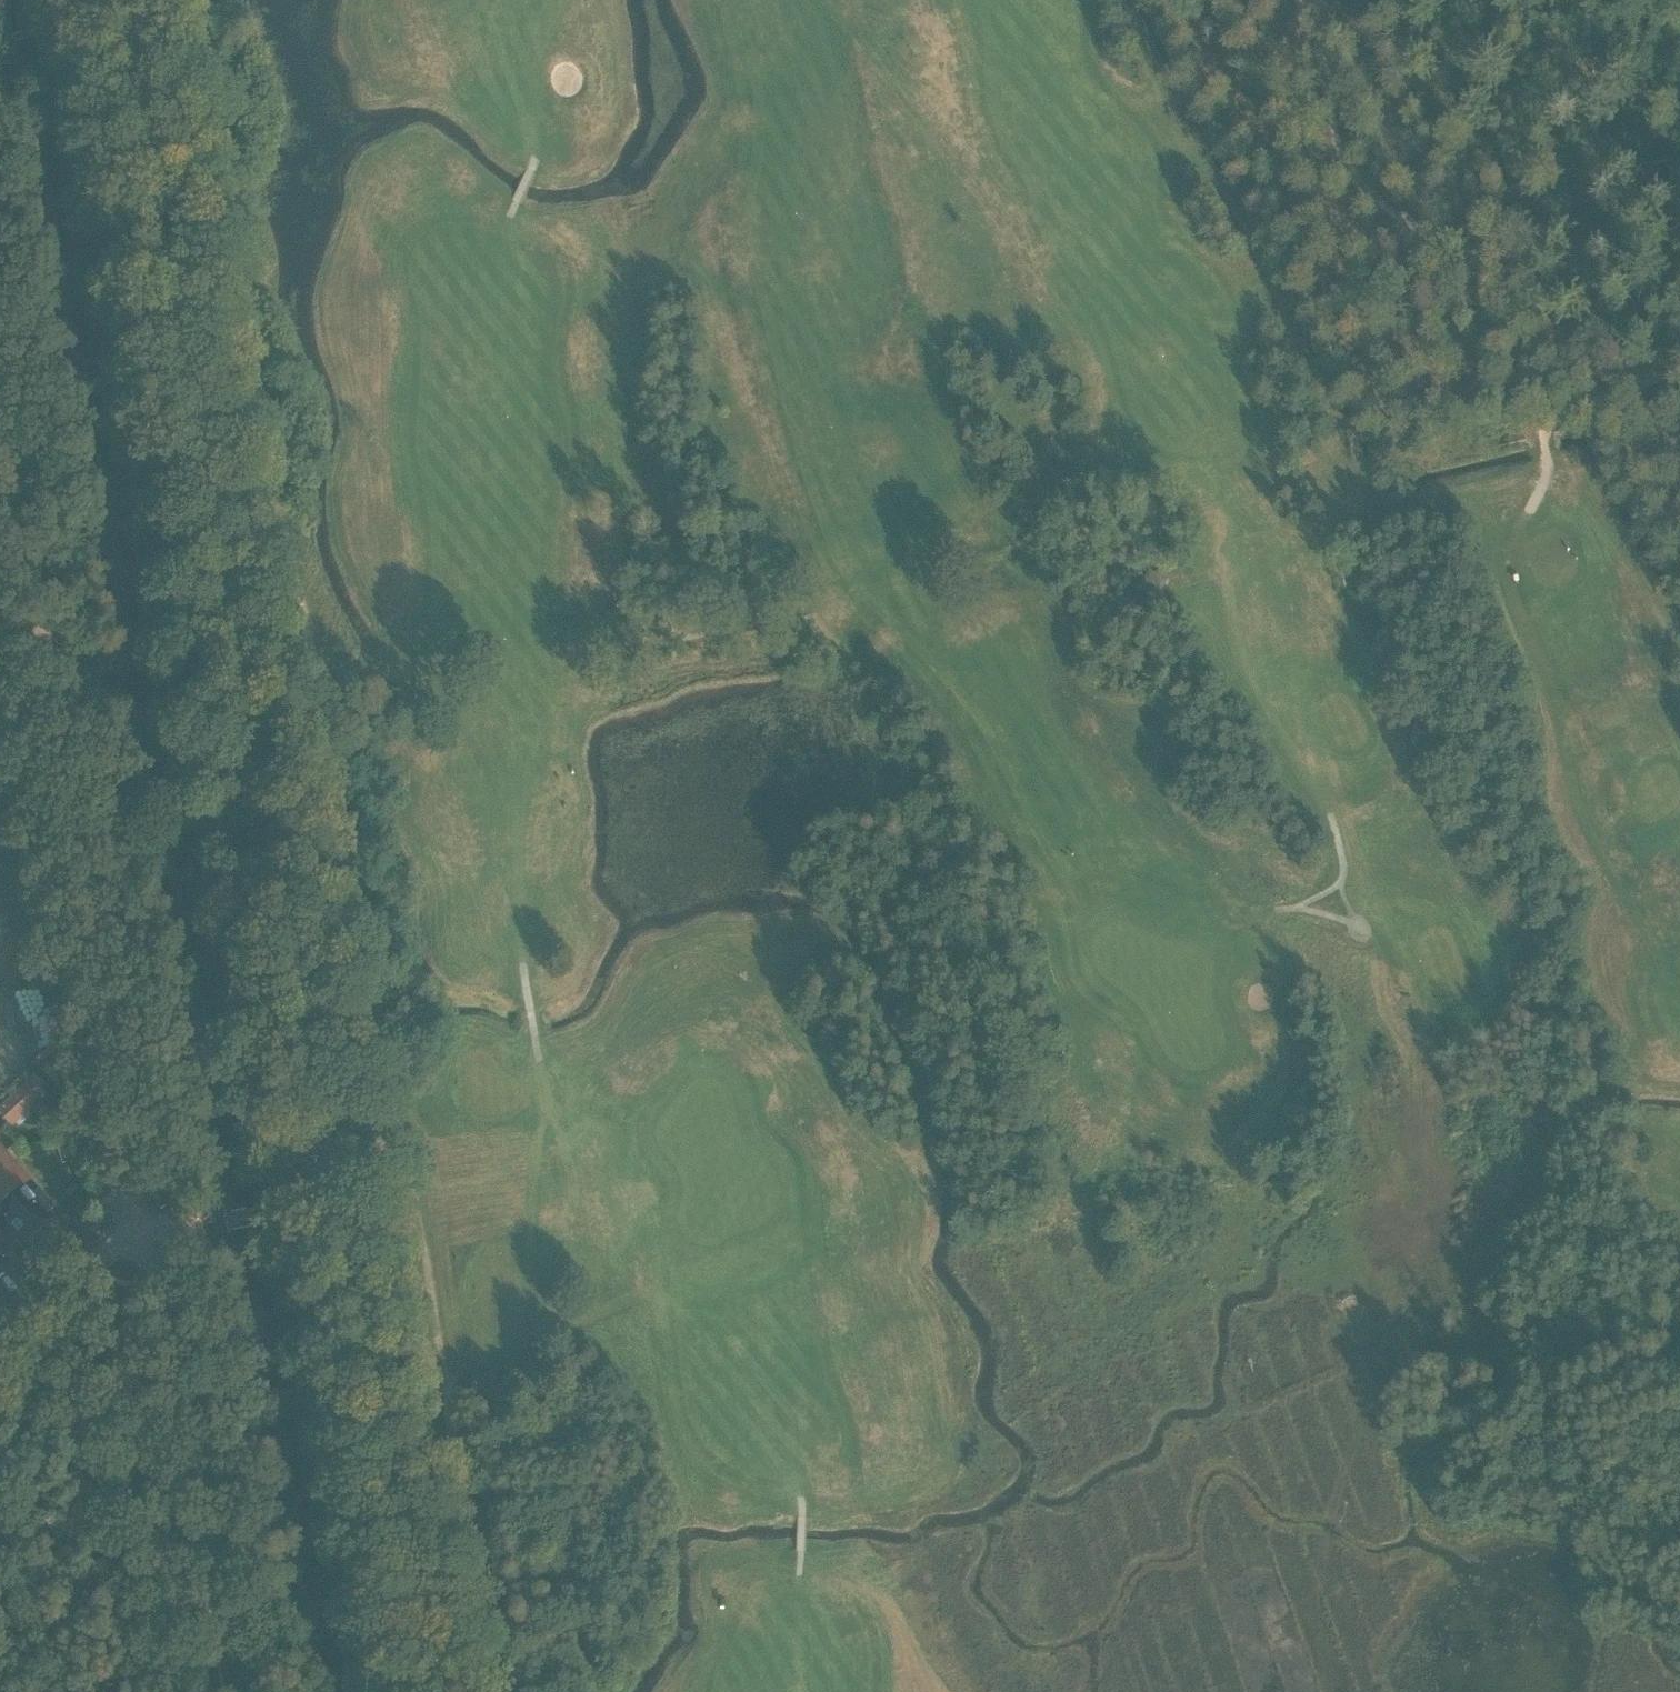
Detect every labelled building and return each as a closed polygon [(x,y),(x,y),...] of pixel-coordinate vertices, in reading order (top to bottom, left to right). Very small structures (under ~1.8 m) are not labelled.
[(573,88),(582,74),(568,66),(559,80),(573,88)] [(1170,581),(1150,569),(1139,588),(1159,600),(1170,581)] [(89,1039),(81,1046),(86,1052),(94,1045),(89,1039)] [(0,1112),(0,1120),(8,1129),(38,1100),(26,1087),(0,1112)] [(5,1228),(21,1247),(55,1218),(50,1213),(54,1209),(0,1146),(0,1233),(5,1228)]
